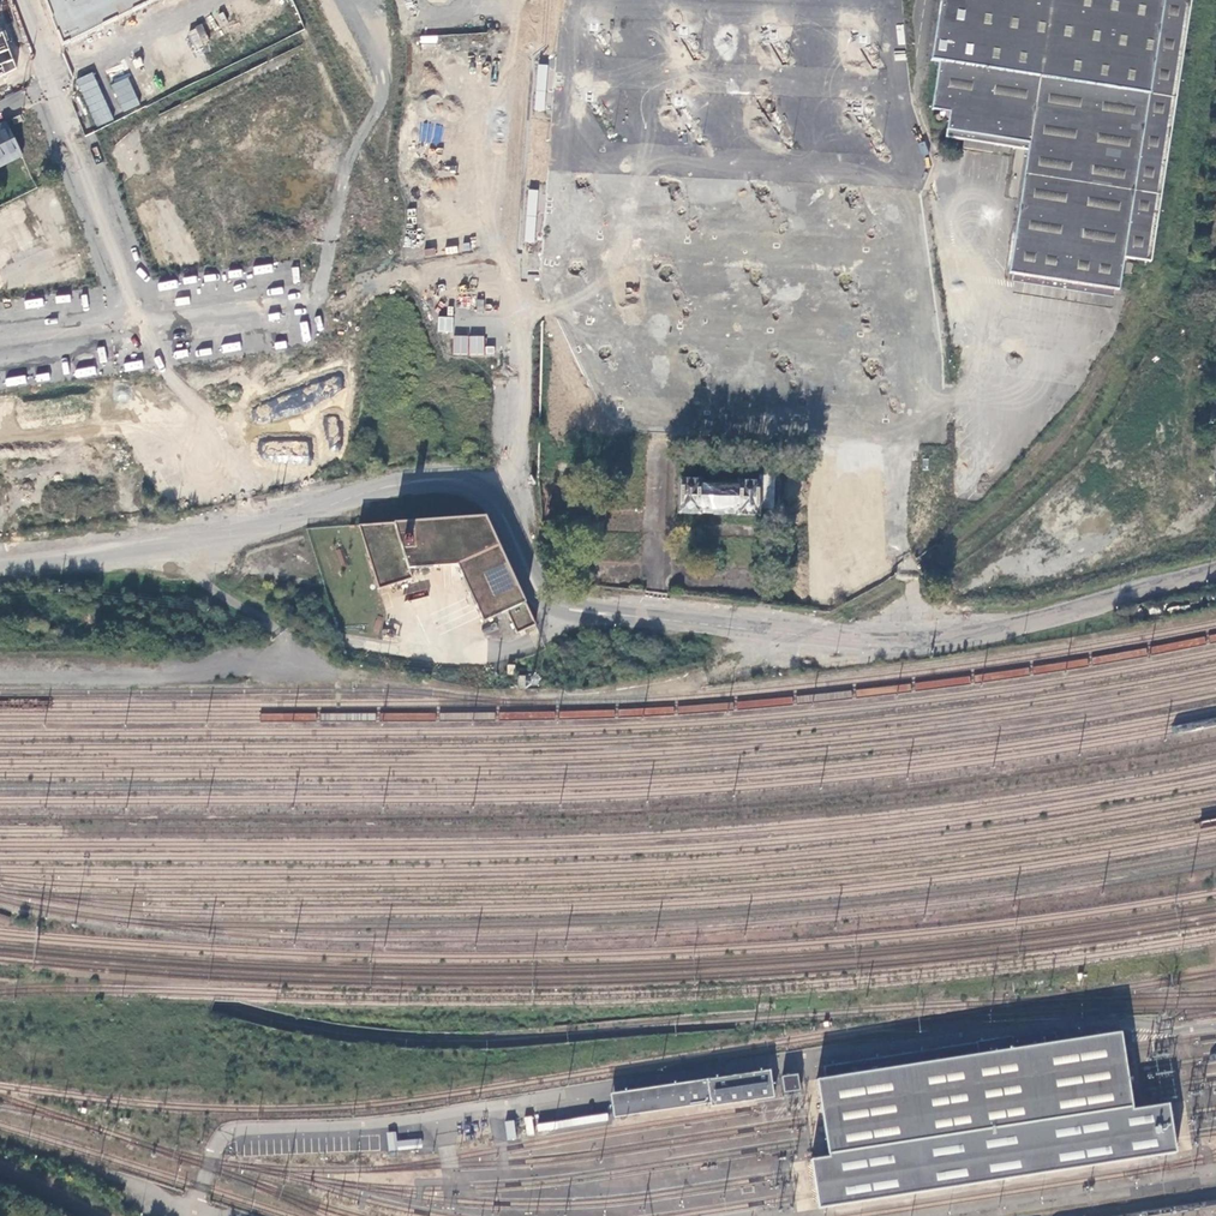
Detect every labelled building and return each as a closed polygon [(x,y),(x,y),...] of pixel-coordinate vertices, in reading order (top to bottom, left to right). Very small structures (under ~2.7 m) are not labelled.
[(64,46),(95,31),(158,0),(45,0),(64,46)] [(1033,408),(1144,413),(1147,293),(1116,292),(1121,189),(1154,188),(1179,0),(1051,0),(1033,408)] [(21,73),(12,51),(0,19),(0,82),(21,73)] [(186,32),(195,49),(210,41),(201,24),(186,32)] [(548,65),(538,64),(534,111),(544,112),(548,65)] [(112,84),(123,111),(139,105),(128,78),(112,84)] [(22,156),(5,123),(0,125),(0,167),(22,156)] [(20,204),(26,248),(0,252),(0,302),(98,289),(59,187),(20,204)] [(539,190),(529,189),(525,242),(535,243),(539,190)] [(452,317),(440,317),(439,329),(451,330),(452,317)] [(483,353),(483,336),(454,336),(453,353),(483,353)] [(737,514),(757,515),(758,509),(771,510),(772,475),(759,475),(759,483),(738,483),(738,486),(725,485),(725,481),(722,478),(715,478),(713,480),(713,485),(699,484),(699,481),(680,481),(679,513),(698,513),(698,510),(738,512),(737,514)] [(484,517),(397,523),(409,569),(457,566),(483,622),(506,612),(525,604),(484,517)] [(397,523),(359,526),(378,590),(412,579),(409,569),(397,523)] [(547,569),(561,571),(562,561),(546,559),(547,569)] [(533,622),(525,604),(506,612),(516,634),(535,625),(533,622)] [(515,666),(508,665),(507,678),(515,678),(515,666)] [(9,924),(11,918),(0,914),(0,922),(9,924)] [(826,1139),(829,1153),(1134,1107),(1132,1091),(1128,1070),(1126,1051),(1123,1031),(1057,1041),(1056,1031),(1032,1035),(1012,1038),(824,1065),(825,1078),(817,1079),(820,1097),(823,1118),(826,1139)] [(771,1072),(611,1095),(614,1119),(774,1096),(771,1072)] [(799,1074),(782,1075),(783,1092),(800,1091),(799,1074)] [(1169,1103),(811,1158),(813,1170),(817,1194),(819,1207),(1177,1152),(1175,1138),(1171,1115),(1169,1103)] [(505,1121),(507,1140),(516,1139),(514,1120),(505,1121)] [(388,1132),(389,1149),(397,1149),(396,1132),(388,1132)]
